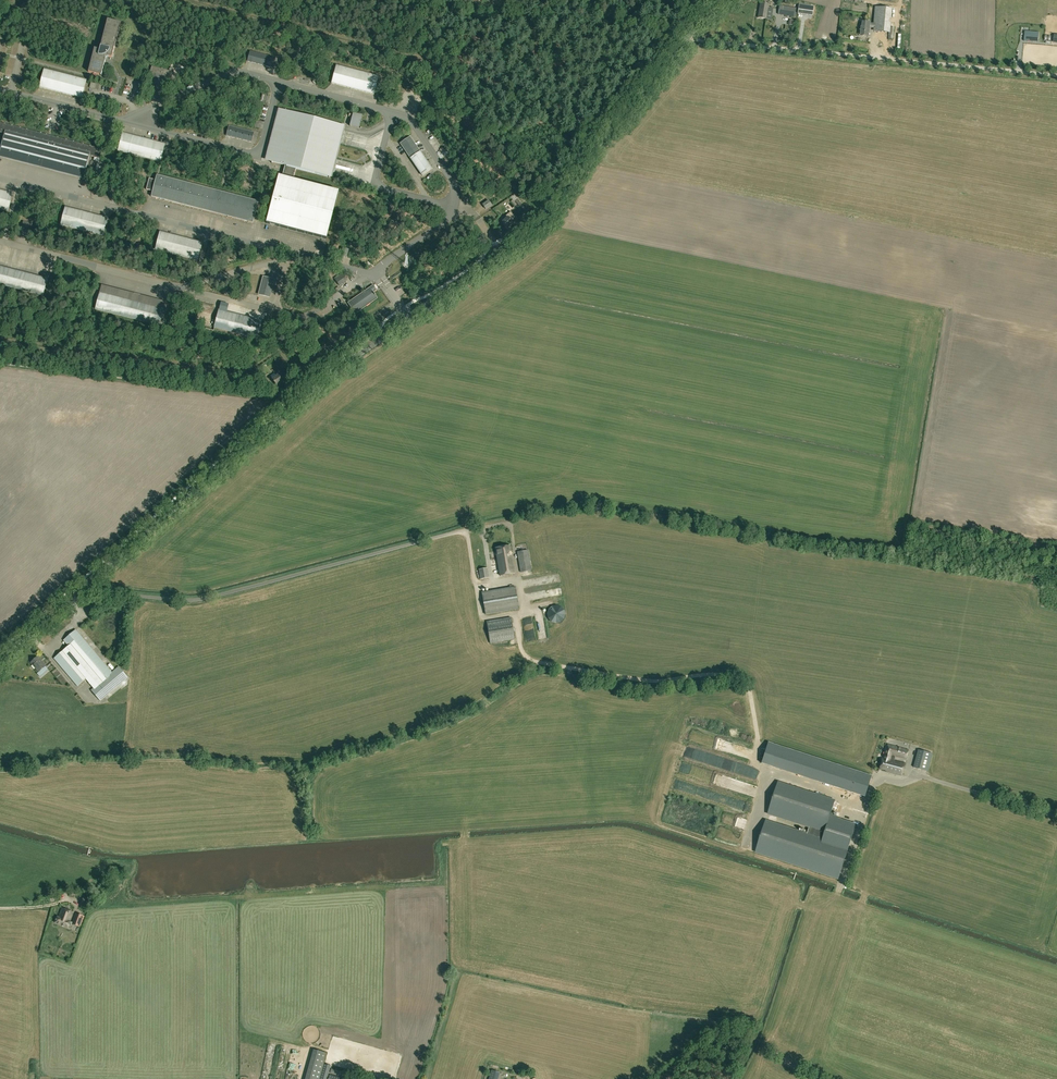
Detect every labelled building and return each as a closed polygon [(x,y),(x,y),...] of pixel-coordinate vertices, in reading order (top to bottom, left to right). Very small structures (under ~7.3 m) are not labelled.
[(767,19),(769,4),(761,2),(759,18),(767,19)] [(796,8),(780,5),(778,14),(795,17),(796,8)] [(892,9),(876,7),(874,24),(874,28),(874,31),(889,33),(890,33),(891,27),(891,23),(890,23),(890,18),(891,18),(892,9)] [(94,48),(88,72),(101,75),(101,76),(105,60),(106,59),(106,58),(109,56),(109,57),(112,57),(121,23),(108,19),(100,50),(94,48)] [(870,28),(874,28),(874,24),(870,23),(870,22),(863,22),(862,35),(869,36),(870,28)] [(1024,41),(1038,42),(1039,32),(1025,31),(1024,41)] [(248,61),(272,68),(275,58),(250,52),(248,61)] [(154,75),(151,86),(164,89),(166,81),(171,82),(174,69),(171,68),(170,71),(152,66),(150,74),(154,75)] [(336,66),(332,83),(374,94),(379,77),(336,66)] [(40,87),(82,98),(86,80),(44,69),(40,87)] [(325,98),(343,101),(344,98),(347,99),(347,95),(351,95),(352,90),(333,87),(331,97),(325,96),(325,98)] [(339,149),(337,147),(343,124),(343,125),(286,111),(286,109),(272,163),(272,162),(285,165),(282,176),(279,175),(266,223),(326,239),(339,191),(293,179),(296,168),(329,177),(329,178),(335,155),(337,154),(339,149)] [(352,127),(361,128),(362,115),(353,114),(352,127)] [(5,134),(0,152),(0,153),(84,175),(89,156),(100,158),(102,150),(0,123),(0,133),(5,134)] [(115,149),(118,150),(118,151),(160,162),(165,144),(122,133),(124,126),(121,126),(115,149)] [(226,135),(251,142),(254,132),(229,126),(226,135)] [(410,137),(401,144),(422,176),(432,169),(410,137)] [(444,152),(441,158),(446,162),(450,156),(444,152)] [(339,174),(347,176),(350,166),(342,164),(339,174)] [(153,191),(151,196),(253,223),(258,201),(157,175),(156,180),(149,179),(146,190),(153,191)] [(0,190),(0,209),(8,211),(13,194),(0,190)] [(488,200),(483,204),(486,209),(491,205),(488,200)] [(107,218),(65,207),(61,225),(103,236),(107,218)] [(513,223),(511,221),(516,217),(511,211),(505,217),(506,218),(502,221),(508,228),(513,223)] [(208,225),(221,226),(221,219),(208,218),(208,225)] [(21,230),(30,232),(32,224),(28,223),(23,221),(21,230)] [(198,260),(202,243),(160,232),(155,250),(198,260)] [(0,267),(0,285),(43,296),(47,279),(0,267)] [(339,286),(346,281),(342,273),(334,279),(339,286)] [(270,297),(274,280),(263,277),(259,294),(270,297)] [(348,303),(355,313),(377,298),(375,296),(376,295),(375,294),(374,294),(373,292),(376,290),(373,286),(348,303)] [(391,288),(401,306),(404,304),(395,286),(391,288)] [(163,309),(100,293),(96,309),(159,326),(163,309)] [(261,321),(219,310),(214,328),(256,339),(261,321)] [(276,376),(272,379),(277,386),(282,382),(280,380),(284,378),(279,371),(275,374),(276,376)] [(500,576),(515,574),(510,546),(495,548),(500,576)] [(520,573),(531,571),(528,551),(517,552),(520,573)] [(487,569),(479,570),(480,580),(489,578),(487,569)] [(515,587),(482,593),(485,615),(519,609),(515,587)] [(547,613),(547,619),(553,624),(556,624),(561,623),(564,620),(565,615),(565,614),(563,609),(562,607),(560,606),(557,605),(554,606),(552,606),(551,607),(547,611),(547,613)] [(487,622),(490,644),(515,639),(511,618),(487,622)] [(77,687),(86,680),(93,688),(91,690),(100,701),(128,678),(119,667),(112,673),(76,630),(63,641),(81,662),(78,665),(65,649),(54,659),(77,687)] [(40,661),(37,657),(31,663),(39,672),(46,666),(41,660),(40,661)] [(871,775),(767,742),(761,763),(864,796),(871,775)] [(884,759),(883,759),(880,770),(886,771),(885,772),(902,777),(905,765),(894,762),(895,757),(906,760),(909,751),(888,745),(884,759)] [(927,771),(932,754),(918,750),(913,768),(927,771)] [(933,763),(931,775),(944,777),(946,765),(933,763)] [(765,821),(755,852),(838,879),(854,829),(851,823),(837,818),(838,817),(830,814),(834,801),(777,782),(767,814),(809,827),(806,834),(765,821)] [(80,904),(87,907),(88,907),(91,901),(90,900),(91,899),(83,897),(80,904)] [(69,922),(72,912),(61,908),(58,917),(56,917),(54,923),(68,928),(70,922),(69,922)] [(76,913),(72,924),(79,927),(83,916),(76,913)] [(328,1051),(317,1048),(310,1078),(322,1078),(328,1051)] [(347,1078),(348,1075),(331,1070),(330,1073),(347,1078)] [(491,1071),(489,1078),(498,1078),(500,1073),(491,1071)]
